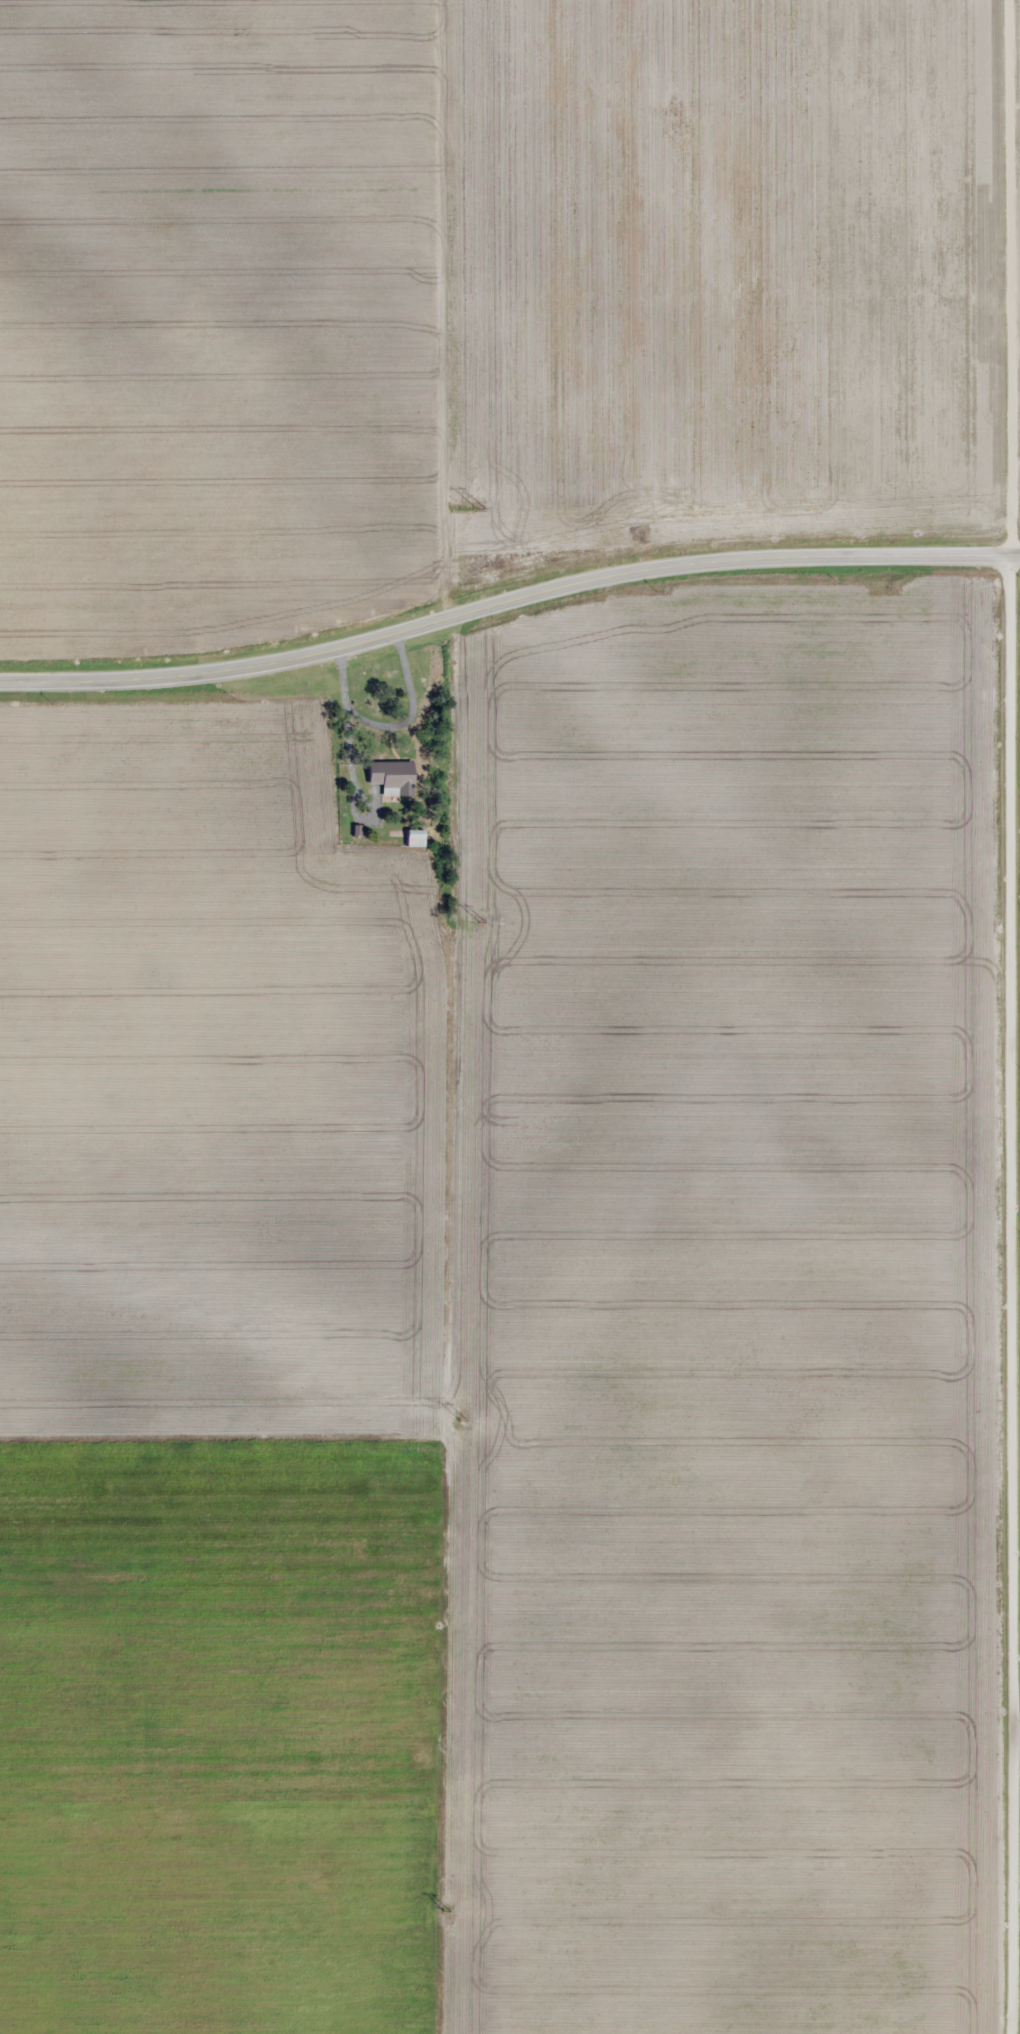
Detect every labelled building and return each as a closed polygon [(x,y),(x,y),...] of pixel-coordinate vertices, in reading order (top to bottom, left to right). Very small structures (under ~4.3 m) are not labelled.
[(412,763),(368,763),(368,785),(382,785),(382,796),(412,796),(412,763)] [(406,835),(406,846),(423,846),(423,832),(412,832),(412,835),(406,835)]
